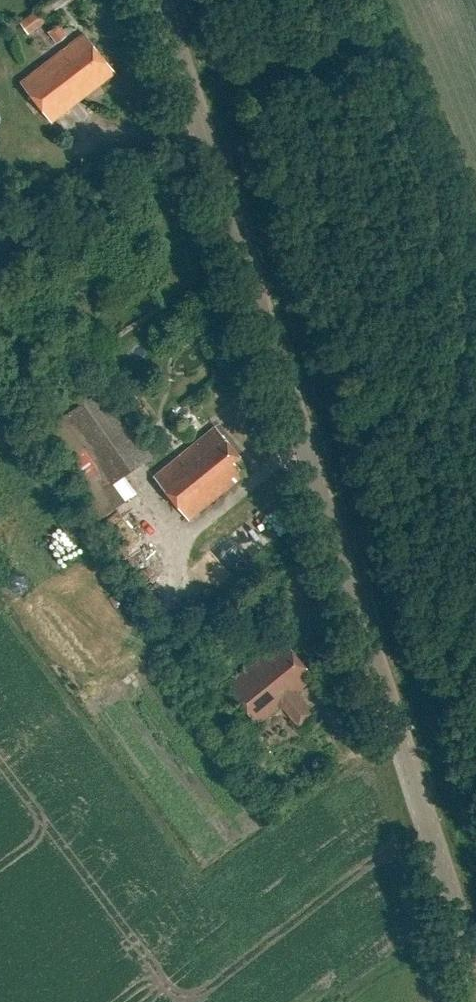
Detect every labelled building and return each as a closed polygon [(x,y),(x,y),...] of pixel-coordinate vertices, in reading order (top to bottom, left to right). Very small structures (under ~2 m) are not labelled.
[(19,20),(28,32),(46,19),(37,7),(19,20)] [(57,22),(47,30),(56,41),(65,34),(57,22)] [(83,33),(19,82),(49,120),(112,72),(83,33)] [(113,482),(153,452),(104,385),(39,432),(101,517),(126,499),(113,482)] [(195,433),(186,422),(176,430),(185,441),(195,433)] [(238,452),(229,441),(214,423),(152,473),(187,516),(242,471),(231,457),(238,452)] [(281,636),(223,682),(254,721),(313,675),(281,636)]
